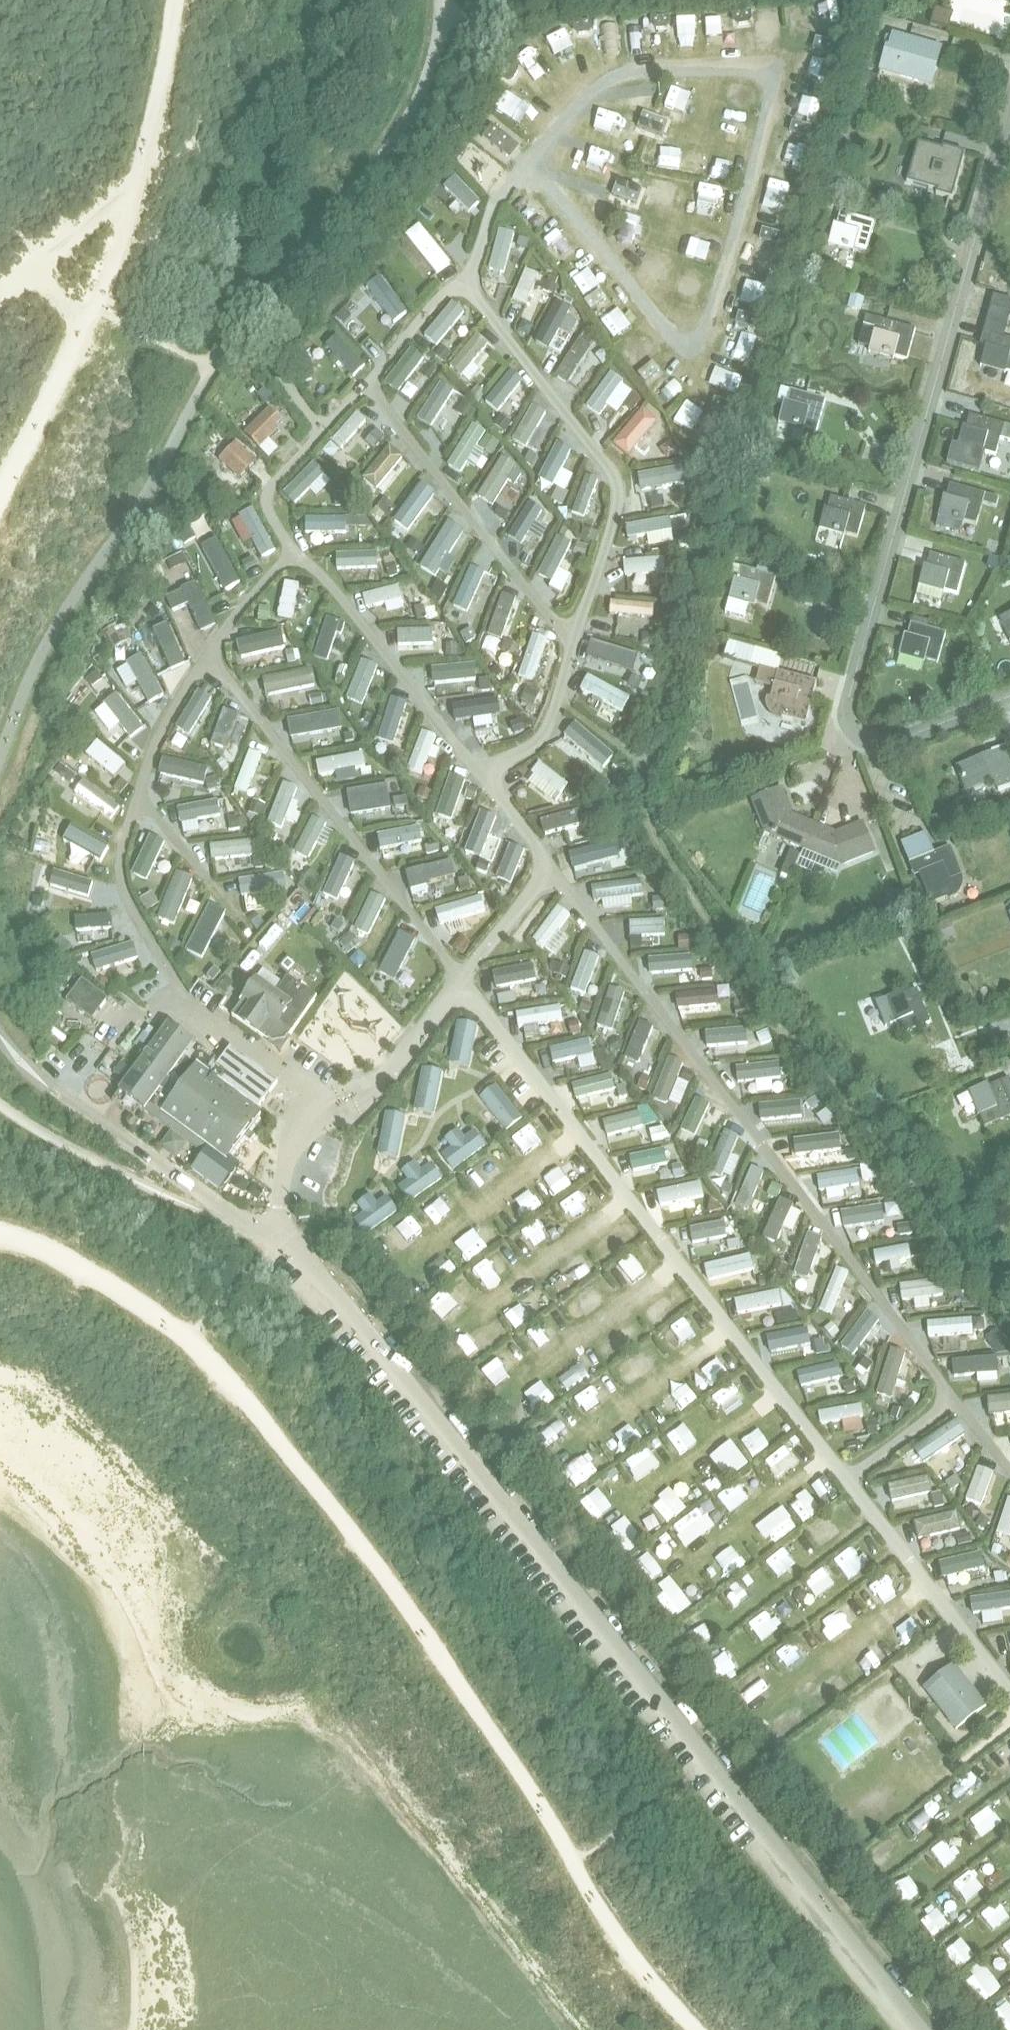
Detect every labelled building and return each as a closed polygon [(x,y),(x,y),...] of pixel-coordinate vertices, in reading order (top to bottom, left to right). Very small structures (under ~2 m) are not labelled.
[(767,3),(750,7),(755,28),(772,24),(767,3)] [(727,8),(712,9),(714,40),(729,39),(727,8)] [(936,8),(931,23),(948,28),(953,13),(936,8)] [(672,13),(673,32),(691,31),(689,11),(672,13)] [(752,21),(751,12),(732,15),(733,24),(738,27),(749,25),(752,21)] [(623,48),(643,48),(643,17),(623,17),(623,48)] [(566,18),(545,23),(551,46),(571,42),(566,18)] [(616,18),(592,18),(593,32),(617,31),(616,18)] [(669,18),(651,18),(651,27),(655,31),(666,30),(670,27),(669,18)] [(592,31),(591,22),(572,24),(573,33),(578,36),(589,35),(592,31)] [(879,72),(930,86),(940,50),(892,36),(891,40),(885,38),(882,47),(886,48),(879,72)] [(816,38),(813,49),(831,54),(834,43),(816,38)] [(520,45),(514,56),(537,69),(543,59),(520,45)] [(516,67),(509,62),(500,79),(507,83),(512,82),(518,72),(516,67)] [(862,73),(859,85),(875,90),(879,78),(862,73)] [(788,97),(815,102),(820,79),(793,74),(788,97)] [(678,106),(680,93),(664,90),(662,103),(678,106)] [(626,111),(650,113),(651,100),(627,99),(626,111)] [(723,112),(719,130),(741,135),(745,118),(723,112)] [(638,131),(662,139),(667,125),(643,116),(638,131)] [(793,122),(790,133),(808,138),(811,127),(793,122)] [(519,148),(492,127),(482,139),(509,160),(519,148)] [(917,144),(906,183),(934,191),(933,195),(951,200),(964,153),(942,147),(941,151),(917,144)] [(730,176),(734,155),(721,153),(717,173),(730,176)] [(773,155),(768,171),(786,177),(791,161),(773,155)] [(667,191),(668,175),(645,173),(643,189),(667,191)] [(835,175),(831,187),(847,191),(850,179),(835,175)] [(692,178),(689,200),(711,203),(714,181),(692,178)] [(478,205),(453,179),(443,189),(467,214),(478,205)] [(781,209),(787,186),(767,181),(761,204),(781,209)] [(618,184),(612,199),(636,208),(642,193),(618,184)] [(826,193),(823,204),(839,208),(842,197),(826,193)] [(616,226),(634,229),(636,212),(619,210),(616,226)] [(865,256),(874,225),(838,215),(835,228),(832,226),(826,247),(852,254),(852,252),(865,256)] [(689,222),(686,238),(712,242),(715,226),(689,222)] [(450,266),(418,227),(404,239),(435,278),(450,266)] [(763,229),(759,240),(777,245),(781,234),(763,229)] [(503,277),(514,236),(498,231),(487,273),(503,277)] [(587,282),(605,266),(593,253),(575,269),(587,282)] [(732,276),(758,286),(763,270),(737,261),(732,276)] [(523,309),(536,277),(524,272),(511,304),(523,309)] [(405,316),(378,280),(364,290),(391,326),(405,316)] [(607,301),(600,291),(584,303),(590,312),(607,301)] [(851,296),(847,309),(860,313),(864,300),(851,296)] [(979,346),(985,348),(980,366),(1009,374),(1009,341),(1003,339),(1009,314),(1009,302),(993,297),(979,346)] [(548,352),(568,312),(554,305),(534,345),(548,352)] [(435,348),(462,315),(450,306),(424,339),(435,348)] [(615,306),(601,310),(606,327),(620,322),(615,306)] [(739,314),(735,325),(754,330),(757,319),(739,314)] [(894,359),(907,363),(915,332),(865,318),(857,347),(869,350),(868,355),(893,361),(894,359)] [(714,333),(709,353),(738,362),(744,342),(714,333)] [(364,369),(336,338),(324,349),(353,380),(364,369)] [(485,349),(474,340),(448,370),(459,379),(485,349)] [(568,391),(594,353),(581,344),(555,382),(568,391)] [(396,396),(422,361),(409,352),(384,386),(396,396)] [(660,372),(653,363),(638,375),(645,384),(660,372)] [(650,382),(661,396),(685,379),(674,364),(650,382)] [(496,414),(520,384),(509,374),(484,405),(496,414)] [(597,419),(622,385),(609,376),(584,410),(597,419)] [(779,377),(778,384),(787,386),(789,380),(779,377)] [(430,430),(452,394),(439,386),(416,422),(430,430)] [(816,433),(825,402),(789,392),(786,405),(783,404),(777,424),(803,431),(803,429),(816,433)] [(715,399),(711,410),(730,415),(733,404),(715,399)] [(270,409),(244,435),(269,459),(278,450),(269,441),(280,430),(277,428),(283,422),(270,409)] [(525,451),(543,417),(530,410),(511,444),(525,451)] [(627,460),(656,424),(641,412),(612,448),(627,460)] [(364,425),(355,417),(330,442),(339,451),(364,425)] [(945,463),(977,472),(978,467),(981,456),(982,454),(994,458),(999,441),(1009,444),(1009,429),(968,417),(964,429),(961,428),(957,447),(951,445),(945,463)] [(694,432),(709,439),(715,426),(701,418),(694,432)] [(460,477),(484,435),(471,427),(447,469),(460,477)] [(257,463),(237,444),(220,462),(240,481),(257,463)] [(552,490),(570,453),(555,446),(537,483),(552,490)] [(400,462),(386,451),(360,482),(374,494),(400,462)] [(491,510),(515,470),(500,461),(476,501),(491,510)] [(757,462),(754,476),(770,480),(773,466),(757,462)] [(323,477),(312,466),(281,497),(292,508),(323,477)] [(684,486),(681,470),(638,478),(641,493),(684,486)] [(583,521),(597,482),(584,478),(570,516),(583,521)] [(998,499),(984,495),(949,486),(946,498),(942,497),(937,518),(938,518),(935,528),(960,534),(963,523),(975,526),(981,504),(996,508),(998,499)] [(434,498),(419,487),(392,525),(407,535),(434,498)] [(856,540),(865,509),(830,499),(826,511),(824,511),(818,531),(843,538),(844,537),(856,540)] [(520,548),(541,514),(528,506),(507,540),(520,548)] [(275,554),(253,511),(238,518),(260,561),(275,554)] [(210,514),(185,516),(187,532),(211,530),(210,514)] [(343,537),(343,520),(304,520),(304,537),(343,537)] [(671,535),(668,522),(624,530),(626,542),(671,535)] [(462,534),(447,525),(418,571),(433,581),(462,534)] [(551,585),(569,547),(555,540),(537,579),(551,585)] [(237,587),(214,543),(199,551),(222,595),(237,587)] [(374,571),(374,555),(334,557),(335,573),(374,571)] [(917,588),(915,596),(940,603),(943,593),(955,596),(964,565),(929,555),(926,568),(923,567),(917,588)] [(724,557),(721,568),(729,570),(732,559),(724,557)] [(989,558),(986,568),(997,572),(1000,561),(989,558)] [(665,575),(663,561),(622,565),(624,579),(665,575)] [(484,576),(469,569),(451,609),(466,616),(484,576)] [(736,583),(733,582),(728,602),(725,613),(744,619),(747,608),(753,610),(754,607),(766,611),(775,580),(740,570),(736,583)] [(195,584),(166,597),(173,613),(189,606),(202,633),(215,626),(195,584)] [(289,623),(296,587),(283,585),(276,620),(289,623)] [(411,606),(409,590),(367,595),(369,611),(411,606)] [(515,603),(501,598),(486,639),(500,644),(515,603)] [(651,621),(652,608),(610,605),(609,618),(651,621)] [(998,620),(1008,644),(1009,643),(1009,616),(998,620)] [(328,666),(342,624),(327,619),(312,661),(328,666)] [(937,665),(945,635),(910,625),(907,638),(904,637),(898,657),(923,664),(924,662),(937,665)] [(183,669),(165,627),(151,633),(168,675),(183,669)] [(430,648),(430,633),(398,634),(398,648),(430,648)] [(113,653),(126,656),(131,637),(118,634),(113,653)] [(282,653),(278,635),(234,646),(238,663),(282,653)] [(445,649),(458,649),(459,637),(445,636),(445,649)] [(545,643),(531,638),(517,680),(531,685),(545,643)] [(724,658),(760,668),(778,673),(782,656),(728,641),(724,658)] [(631,676),(636,659),(589,645),(584,662),(631,676)] [(161,699),(139,658),(124,666),(147,707),(161,699)] [(344,677),(347,660),(337,658),(334,675),(344,677)] [(376,670),(361,663),(345,702),(360,709),(376,670)] [(473,683),(472,667),(429,671),(431,687),(473,683)] [(760,668),(755,684),(774,690),(770,705),(771,709),(775,715),(778,718),(782,719),(805,725),(816,687),(816,684),(778,673),(760,668)] [(312,691),(308,673),(260,683),(264,701),(312,691)] [(757,720),(749,673),(731,676),(739,723),(757,720)] [(627,702),(586,680),(579,694),(620,716),(627,702)] [(210,702),(197,694),(174,731),(187,739),(210,702)] [(141,732),(114,697),(101,707),(128,742),(141,732)] [(405,707),(389,702),(376,743),(392,748),(405,707)] [(497,719),(494,703),(450,708),(452,725),(497,719)] [(238,720),(219,714),(207,749),(226,755),(238,720)] [(340,734),(336,716),(285,725),(289,744),(340,734)] [(612,759),(573,727),(562,740),(601,772),(612,759)] [(434,740),(420,735),(406,773),(420,778),(434,740)] [(123,769),(94,745),(83,759),(111,783),(123,769)] [(1002,748),(990,753),(991,756),(958,769),(964,785),(979,779),(982,786),(991,782),(996,794),(1009,788),(1009,768),(1002,748)] [(245,797),(259,758),(247,754),(233,793),(245,797)] [(363,771),(360,757),(314,766),(317,780),(363,771)] [(202,789),(205,772),(160,763),(157,780),(202,789)] [(570,791),(536,765),(525,778),(559,805),(570,791)] [(450,824),(463,783),(449,778),(435,820),(450,824)] [(429,797),(429,782),(417,782),(417,797),(429,797)] [(116,811),(81,785),(72,797),(108,823),(116,811)] [(295,793),(282,788),(266,827),(279,832),(295,793)] [(389,814),(385,790),(345,797),(349,821),(389,814)] [(803,852),(813,828),(790,819),(780,793),(753,804),(765,834),(790,844),(790,846),(803,852)] [(218,820),(216,804),(176,812),(179,827),(218,820)] [(588,828),(584,814),(538,826),(541,839),(588,828)] [(495,821),(480,815),(463,856),(478,862),(495,821)] [(325,828),(311,821),(292,856),(306,864),(325,828)] [(835,838),(813,828),(803,852),(816,857),(817,856),(842,867),(872,854),(861,827),(835,838)] [(105,852),(68,831),(61,844),(98,865),(105,852)] [(420,847),(418,832),(376,838),(378,853),(420,847)] [(962,891),(961,884),(960,877),(949,849),(934,854),(926,833),(900,843),(908,865),(915,862),(920,874),(917,875),(925,895),(930,907),(946,901),(947,903),(955,900),(962,891)] [(143,886),(162,846),(148,839),(129,879),(143,886)] [(249,860),(248,845),(209,848),(211,863),(249,860)] [(615,863),(611,847),(569,857),(573,873),(615,863)] [(523,853),(509,848),(495,882),(509,888),(523,853)] [(789,852),(780,875),(790,879),(799,856),(789,852)] [(62,860),(57,874),(98,889),(103,875),(62,860)] [(352,866),(339,860),(322,898),(336,904),(352,866)] [(454,882),(450,866),(402,877),(407,896),(427,891),(426,888),(454,882)] [(91,887),(52,875),(48,890),(87,902),(91,887)] [(172,929),(191,883),(174,876),(155,923),(172,929)] [(285,895),(282,877),(236,883),(239,901),(285,895)] [(642,899),(640,884),(592,890),(594,905),(642,899)] [(152,886),(139,892),(146,905),(159,899),(152,886)] [(903,892),(889,892),(889,910),(903,910),(903,892)] [(384,904),(371,898),(353,933),(366,939),(384,904)] [(482,914),(478,899),(436,913),(440,927),(482,914)] [(200,964),(224,917),(208,909),(183,956),(200,964)] [(569,919),(556,910),(531,943),(543,952),(569,919)] [(110,932),(109,918),(73,921),(74,935),(110,932)] [(663,939),(663,924),(628,926),(629,941),(663,939)] [(948,924),(927,933),(933,949),(954,941),(948,924)] [(450,942),(461,951),(471,937),(460,929),(450,942)] [(414,946),(399,938),(377,978),(392,986),(414,946)] [(266,939),(250,955),(260,966),(277,950),(266,939)] [(135,964),(130,947),(89,959),(94,976),(135,964)] [(597,961),(583,956),(569,994),(583,999),(597,961)] [(691,975),(690,959),(647,962),(649,978),(691,975)] [(534,984),(532,969),(491,977),(494,992),(534,984)] [(256,983),(231,1018),(246,1029),(272,1046),(284,1044),(290,1036),(315,1000),(285,979),(273,996),(256,983)] [(81,982),(65,1003),(91,1023),(107,1002),(81,982)] [(898,1037),(928,1025),(915,991),(903,996),(902,993),(881,1001),(891,1027),(893,1026),(898,1037)] [(624,997),(609,992),(596,1031),(610,1036),(624,997)] [(716,1010),(715,994),(674,998),(676,1014),(716,1010)] [(317,1025),(307,1026),(308,1044),(333,1043),(331,1000),(315,1001),(317,1025)] [(561,1025),(559,1010),(514,1017),(516,1032),(561,1025)] [(120,1055),(129,1062),(154,1031),(145,1024),(120,1055)] [(477,1028),(458,1024),(451,1057),(470,1061),(477,1028)] [(194,1044),(169,1025),(119,1093),(144,1111),(149,1105),(183,1058),(193,1044),(194,1044)] [(652,1032),(638,1026),(624,1062),(638,1068),(652,1032)] [(747,1048),(745,1032),(705,1037),(707,1052),(747,1048)] [(591,1059),(588,1043),(548,1052),(552,1068),(591,1059)] [(149,1105),(144,1111),(158,1122),(186,1143),(192,1136),(208,1148),(192,1169),(221,1190),(238,1167),(237,1166),(236,1167),(227,1161),(243,1139),(250,1144),(255,1138),(248,1133),(261,1116),(256,1112),(278,1084),(230,1048),(208,1077),(197,1069),(208,1055),(193,1044),(183,1058),(149,1105)] [(979,1047),(968,1052),(973,1065),(985,1059),(979,1047)] [(682,1067),(668,1062),(652,1103),(666,1109),(682,1067)] [(779,1083),(777,1067),(735,1072),(737,1087),(779,1083)] [(442,1074),(422,1070),(416,1104),(435,1108),(442,1074)] [(83,1074),(75,1086),(95,1101),(104,1088),(83,1074)] [(612,1094),(609,1080),(570,1089),(574,1103),(612,1094)] [(967,1094),(972,1108),(976,1118),(979,1118),(983,1130),(1009,1119),(1009,1085),(1009,1081),(988,1089),(986,1086),(967,1094)] [(503,1099),(487,1111),(506,1135),(521,1123),(503,1099)] [(710,1108),(695,1102),(679,1137),(694,1144),(710,1108)] [(800,1122),(799,1105),(756,1109),(758,1126),(800,1122)] [(521,1126),(536,1143),(552,1129),(538,1112),(521,1126)] [(405,1117),(386,1114),(380,1148),(398,1152),(405,1117)] [(641,1131),(637,1116),(602,1125),(606,1140),(641,1131)] [(442,1157),(453,1171),(485,1147),(474,1132),(464,1139),(458,1131),(445,1141),(452,1150),(442,1157)] [(736,1141),(723,1135),(705,1177),(719,1182),(736,1141)] [(838,1155),(837,1139),(793,1144),(795,1160),(838,1155)] [(494,1146),(480,1156),(494,1178),(509,1168),(494,1146)] [(666,1169),(663,1154),(631,1160),(633,1175),(666,1169)] [(442,1180),(431,1165),(421,1172),(414,1163),(401,1173),(408,1182),(398,1189),(409,1204),(442,1180)] [(551,1192),(566,1182),(557,1167),(541,1176),(551,1192)] [(763,1177),(750,1171),(734,1210),(746,1215),(763,1177)] [(858,1190),(856,1175),(816,1181),(818,1196),(858,1190)] [(571,1226),(592,1214),(574,1185),(553,1198),(571,1226)] [(702,1201),(699,1187),(655,1196),(658,1210),(702,1201)] [(420,1198),(433,1216),(446,1206),(433,1188),(420,1198)] [(363,1214),(353,1222),(365,1237),(397,1213),(386,1198),(377,1205),(370,1196),(357,1206),(363,1214)] [(507,1225),(523,1215),(514,1200),(497,1210),(507,1225)] [(792,1209),(779,1203),(762,1241),(775,1247),(792,1209)] [(910,1229),(907,1216),(897,1219),(895,1209),(885,1211),(890,1233),(910,1229)] [(882,1228),(880,1211),(840,1216),(843,1233),(882,1228)] [(493,1218),(482,1220),(486,1236),(496,1234),(493,1218)] [(520,1248),(536,1242),(530,1223),(513,1229),(520,1248)] [(725,1240),(722,1226),(689,1232),(692,1246),(725,1240)] [(476,1229),(457,1232),(461,1250),(479,1246),(476,1229)] [(821,1243),(807,1238),(793,1279),(807,1284),(821,1243)] [(909,1262),(907,1250),(873,1256),(875,1268),(909,1262)] [(619,1284),(637,1272),(624,1251),(606,1263),(619,1284)] [(486,1253),(468,1263),(478,1280),(496,1270),(486,1253)] [(405,1278),(418,1292),(439,1272),(425,1258),(405,1278)] [(752,1274),(748,1260),(703,1272),(706,1286),(752,1274)] [(847,1277),(836,1273),(818,1314),(830,1319),(847,1277)] [(573,1288),(586,1310),(600,1302),(587,1280),(573,1288)] [(942,1300),(939,1284),(899,1290),(901,1306),(942,1300)] [(441,1323),(455,1310),(439,1293),(426,1305),(441,1323)] [(644,1306),(657,1320),(671,1308),(659,1293),(644,1306)] [(780,1310),(777,1296),(733,1305),(736,1319),(780,1310)] [(687,1333),(703,1321),(691,1304),(674,1315),(687,1333)] [(878,1326),(866,1317),(840,1351),(852,1360),(878,1326)] [(972,1338),(971,1324),(927,1327),(928,1341),(972,1338)] [(808,1350),(805,1333),(765,1341),(768,1358),(808,1350)] [(716,1344),(700,1357),(712,1371),(728,1359),(716,1344)] [(630,1348),(612,1361),(626,1380),(644,1368),(630,1348)] [(506,1349),(476,1363),(484,1380),(514,1366),(506,1349)] [(904,1358),(891,1354),(876,1399),(889,1403),(904,1358)] [(567,1382),(586,1371),(580,1360),(561,1372),(567,1382)] [(996,1379),(994,1363),(952,1367),(954,1383),(996,1379)] [(593,1375),(614,1387),(621,1376),(600,1364),(593,1375)] [(839,1381),(836,1368),(796,1377),(800,1391),(839,1381)] [(732,1374),(713,1385),(723,1403),(742,1392),(732,1374)] [(684,1375),(664,1388),(676,1406),(696,1393),(684,1375)] [(570,1394),(585,1411),(604,1394),(590,1377),(570,1394)] [(537,1403),(556,1395),(550,1382),(531,1390),(537,1403)] [(511,1414),(527,1404),(520,1393),(504,1403),(511,1414)] [(987,1402),(989,1421),(1009,1419),(1009,1400),(987,1402)] [(707,1419),(693,1402),(672,1419),(686,1436),(707,1419)] [(610,1422),(623,1443),(649,1426),(636,1405),(610,1422)] [(862,1423),(860,1410),(817,1417),(819,1430),(862,1423)] [(526,1431),(542,1449),(559,1434),(543,1416),(526,1431)] [(556,1422),(559,1435),(572,1432),(569,1419),(556,1422)] [(751,1452),(768,1440),(756,1422),(738,1435),(751,1452)] [(963,1441),(954,1427),(913,1454),(922,1468),(963,1441)] [(729,1433),(706,1450),(724,1474),(746,1456),(729,1433)] [(783,1438),(762,1452),(777,1473),(797,1458),(783,1438)] [(644,1440),(623,1455),(637,1476),(659,1460),(644,1440)] [(574,1453),(555,1465),(568,1486),(587,1475),(574,1453)] [(614,1463),(605,1471),(623,1493),(632,1485),(614,1463)] [(747,1467),(726,1479),(738,1499),(758,1486),(747,1467)] [(945,1474),(950,1486),(961,1481),(956,1469),(945,1474)] [(993,1477),(976,1471),(964,1506),(980,1511),(993,1477)] [(666,1518),(685,1502),(668,1482),(649,1498),(666,1518)] [(929,1500),(926,1483),(887,1491),(891,1508),(929,1500)] [(801,1518),(820,1506),(806,1485),(787,1497),(801,1518)] [(679,1513),(691,1534),(712,1523),(700,1501),(679,1513)] [(1007,1503),(997,1538),(1009,1542),(1009,1539),(1009,1504),(1007,1503)] [(775,1536),(795,1524),(784,1506),(764,1518),(775,1536)] [(809,1521),(822,1540),(840,1527),(827,1509),(809,1521)] [(603,1529),(616,1545),(632,1532),(619,1516),(603,1529)] [(960,1535),(956,1517),(913,1527),(918,1545),(960,1535)] [(856,1535),(839,1548),(853,1566),(870,1553),(856,1535)] [(796,1557),(805,1550),(795,1536),(786,1543),(796,1557)] [(733,1539),(709,1559),(724,1577),(748,1557),(733,1539)] [(764,1558),(778,1574),(795,1559),(781,1543),(764,1558)] [(820,1561),(835,1580),(852,1567),(837,1548),(820,1561)] [(630,1562),(645,1580),(659,1569),(643,1551),(630,1562)] [(984,1574),(981,1557),(938,1567),(942,1584),(984,1574)] [(816,1593),(833,1581),(820,1562),(803,1574),(816,1593)] [(863,1581),(879,1599),(897,1583),(882,1565),(863,1581)] [(743,1602),(762,1588),(747,1568),(728,1583),(743,1602)] [(669,1615),(688,1602),(672,1580),(653,1593),(669,1615)] [(715,1608),(724,1600),(714,1589),(705,1598),(715,1608)] [(969,1603),(971,1619),(1009,1614),(1009,1597),(969,1603)] [(814,1617),(824,1636),(845,1624),(835,1605),(814,1617)] [(765,1607),(748,1621),(756,1630),(773,1616),(765,1607)] [(688,1608),(676,1618),(692,1637),(704,1628),(688,1608)] [(793,1659),(811,1645),(796,1628),(779,1643),(793,1659)] [(717,1653),(730,1670),(740,1663),(726,1646),(717,1653)] [(721,1681),(730,1676),(716,1650),(706,1656),(721,1681)] [(1001,1740),(941,1662),(910,1685),(970,1764),(1001,1740)] [(749,1665),(732,1679),(747,1697),(764,1683),(749,1665)] [(804,1777),(817,1789),(826,1779),(814,1767),(804,1777)] [(717,1809),(729,1801),(722,1789),(709,1797),(717,1809)] [(979,1834),(1001,1820),(988,1800),(967,1814),(979,1834)] [(915,1836),(938,1821),(924,1801),(901,1816),(915,1836)] [(864,1817),(870,1829),(882,1823),(876,1811),(864,1817)] [(937,1837),(925,1847),(940,1865),(952,1854),(937,1837)] [(963,1896),(985,1879),(971,1862),(949,1879),(963,1896)] [(914,1863),(890,1883),(908,1903),(931,1883),(914,1863)] [(1009,1915),(1009,1888),(1007,1885),(989,1900),(1005,1919),(1009,1915)] [(928,1929),(944,1916),(930,1900),(914,1914),(928,1929)] [(951,1960),(975,1942),(961,1924),(937,1942),(951,1960)] [(1002,1937),(1009,1956),(1009,1933),(1002,1937)] [(962,1972),(971,1994),(995,1985),(986,1963),(962,1972)] [(1004,2029),(1009,2029),(1009,2002),(1007,1998),(990,2009),(1004,2029)]
